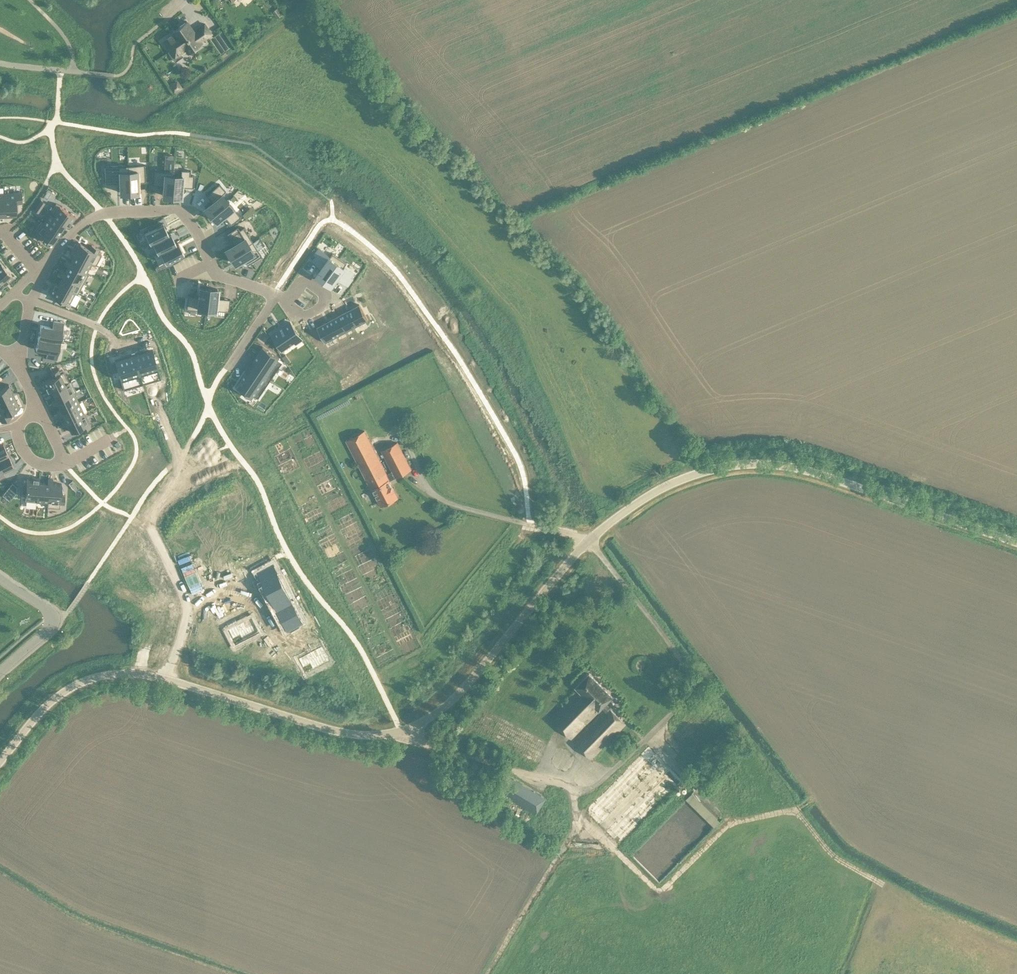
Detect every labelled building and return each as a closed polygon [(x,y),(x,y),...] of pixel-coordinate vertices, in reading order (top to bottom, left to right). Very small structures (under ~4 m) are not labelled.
[(277,5),(271,9),(277,18),(283,14),(277,5)] [(173,31),(175,33),(164,41),(171,50),(168,52),(175,61),(183,56),(180,52),(186,49),(188,52),(202,43),(201,41),(212,34),(205,24),(194,31),(187,21),(173,31)] [(183,87),(182,86),(177,79),(168,85),(174,94),(183,87)] [(128,165),(105,166),(105,183),(120,183),(121,192),(129,192),(128,165)] [(145,165),(128,165),(129,192),(138,192),(137,182),(146,182),(145,165)] [(154,169),(155,184),(164,185),(162,195),(171,196),(173,174),(173,171),(154,169)] [(173,174),(171,196),(180,197),(181,187),(193,188),(194,175),(190,175),(190,170),(181,170),(181,174),(173,174)] [(212,201),(205,207),(210,214),(227,200),(222,194),(226,191),(220,184),(207,194),(212,201)] [(22,192),(3,193),(4,215),(17,215),(16,203),(22,203),(22,192)] [(227,200),(210,214),(216,220),(223,214),(231,224),(241,216),(227,200)] [(56,203),(49,213),(53,215),(69,227),(76,217),(56,203)] [(41,221),(59,233),(65,225),(69,227),(53,215),(49,213),(43,222),(41,221)] [(36,232),(34,236),(41,241),(43,237),(52,243),(59,233),(41,221),(34,231),(36,232)] [(155,225),(144,231),(150,243),(171,232),(170,232),(168,233),(165,227),(162,222),(155,225)] [(234,243),(226,248),(230,256),(253,241),(244,227),(240,229),(238,226),(233,229),(235,233),(229,236),(234,243)] [(171,232),(150,243),(152,242),(158,253),(178,243),(178,242),(176,243),(171,232)] [(253,241),(230,256),(235,263),(243,258),(247,265),(262,255),(253,241)] [(72,249),(71,251),(96,265),(102,255),(97,252),(99,249),(92,244),(90,248),(80,243),(76,251),(72,249)] [(178,243),(158,253),(158,254),(160,252),(166,264),(184,254),(178,243)] [(318,255),(314,260),(323,267),(318,274),(325,279),(340,258),(333,253),(331,255),(331,257),(322,250),(318,255)] [(66,259),(65,261),(89,274),(89,273),(87,272),(92,263),(96,265),(71,251),(70,253),(73,255),(70,261),(66,259)] [(258,258),(251,263),(254,268),(262,263),(258,258)] [(340,258),(325,279),(332,284),(337,276),(338,277),(342,272),(345,267),(338,262),(339,261),(341,258),(340,258)] [(5,285),(14,277),(0,261),(0,279),(5,285)] [(61,269),(60,271),(83,284),(89,274),(65,261),(64,263),(68,265),(65,271),(61,269)] [(55,281),(54,281),(78,294),(83,284),(60,271),(59,273),(62,275),(58,283),(55,281)] [(342,272),(338,277),(343,280),(346,275),(342,272)] [(54,281),(49,292),(58,297),(56,301),(64,305),(66,301),(70,303),(75,293),(77,295),(78,294),(54,281)] [(188,294),(187,309),(206,311),(205,314),(206,314),(209,287),(200,286),(199,296),(188,294)] [(209,287),(206,314),(214,315),(215,310),(229,311),(230,299),(216,297),(217,288),(209,287)] [(360,304),(338,316),(347,331),(368,320),(360,304)] [(347,331),(338,316),(317,327),(326,343),(347,331)] [(40,324),(38,336),(63,341),(65,329),(63,328),(64,323),(53,321),(52,326),(40,324)] [(285,353),(296,345),(303,340),(300,336),(290,322),(272,334),(283,350),(285,353)] [(38,336),(36,349),(47,351),(46,357),(57,359),(60,341),(63,342),(63,341),(38,336)] [(257,361),(253,368),(271,380),(283,362),(279,359),(280,357),(263,346),(254,361),(255,360),(257,361)] [(152,348),(134,353),(134,354),(143,384),(161,378),(153,351),(152,348)] [(134,353),(114,359),(115,362),(124,390),(143,384),(134,354),(134,353)] [(246,372),(236,387),(236,388),(252,398),(252,399),(255,395),(259,398),(271,380),(253,368),(248,375),(246,373),(247,372),(246,372)] [(64,371),(42,381),(47,392),(65,384),(71,380),(69,381),(64,371)] [(55,398),(51,400),(52,402),(76,391),(71,380),(65,384),(47,392),(48,392),(52,391),(55,398)] [(14,395),(9,384),(0,388),(0,402),(14,395)] [(60,409),(56,410),(57,413),(79,402),(74,392),(77,391),(76,391),(52,402),(54,405),(57,403),(60,409)] [(0,402),(0,418),(2,422),(12,417),(9,412),(20,406),(14,395),(0,402)] [(65,419),(61,421),(62,423),(84,412),(79,402),(57,413),(59,415),(62,413),(65,419)] [(91,427),(84,412),(62,423),(64,425),(68,423),(72,432),(81,427),(83,430),(91,427)] [(382,506),(397,498),(389,481),(411,469),(398,442),(382,451),(392,471),(387,474),(365,431),(345,441),(371,490),(373,489),(382,506)] [(8,454),(3,443),(0,444),(0,458),(8,454)] [(0,458),(0,478),(5,476),(3,470),(14,465),(8,454),(0,458)] [(22,487),(21,496),(26,496),(25,501),(37,501),(39,482),(39,477),(27,476),(26,487),(22,487)] [(39,482),(37,501),(48,502),(50,478),(48,478),(48,482),(39,482)] [(48,502),(48,507),(60,508),(60,503),(64,503),(65,495),(61,494),(62,483),(53,483),(53,478),(50,478),(48,502)] [(261,549),(245,558),(251,568),(267,559),(261,549)] [(268,577),(276,573),(273,567),(269,569),(266,571),(265,571),(268,577)] [(263,591),(264,592),(283,581),(278,572),(276,573),(268,577),(265,571),(263,572),(259,574),(262,580),(259,582),(263,591)] [(269,602),(273,600),(289,592),(283,581),(264,592),(269,602)] [(273,600),(277,609),(293,601),(289,592),(273,600)] [(207,619),(211,617),(213,622),(217,620),(233,611),(226,597),(202,609),(207,619)] [(277,609),(282,618),(298,610),(293,601),(277,609)] [(304,620),(298,610),(282,618),(288,629),(304,620)] [(252,617),(229,630),(233,639),(237,636),(240,642),(259,632),(252,617)] [(320,647),(322,645),(317,636),(313,638),(316,644),(318,643),(320,647)] [(310,671),(313,669),(329,660),(322,646),(318,648),(311,652),(299,658),(303,667),(307,665),(310,671)] [(572,738),(601,709),(604,711),(574,741),(592,758),(625,723),(605,704),(612,697),(590,673),(576,687),(579,690),(551,718),(572,738)] [(586,811),(622,845),(684,782),(649,747),(586,811)] [(536,815),(546,798),(506,774),(496,791),(536,815)] [(714,828),(722,819),(694,792),(686,800),(714,828)]
